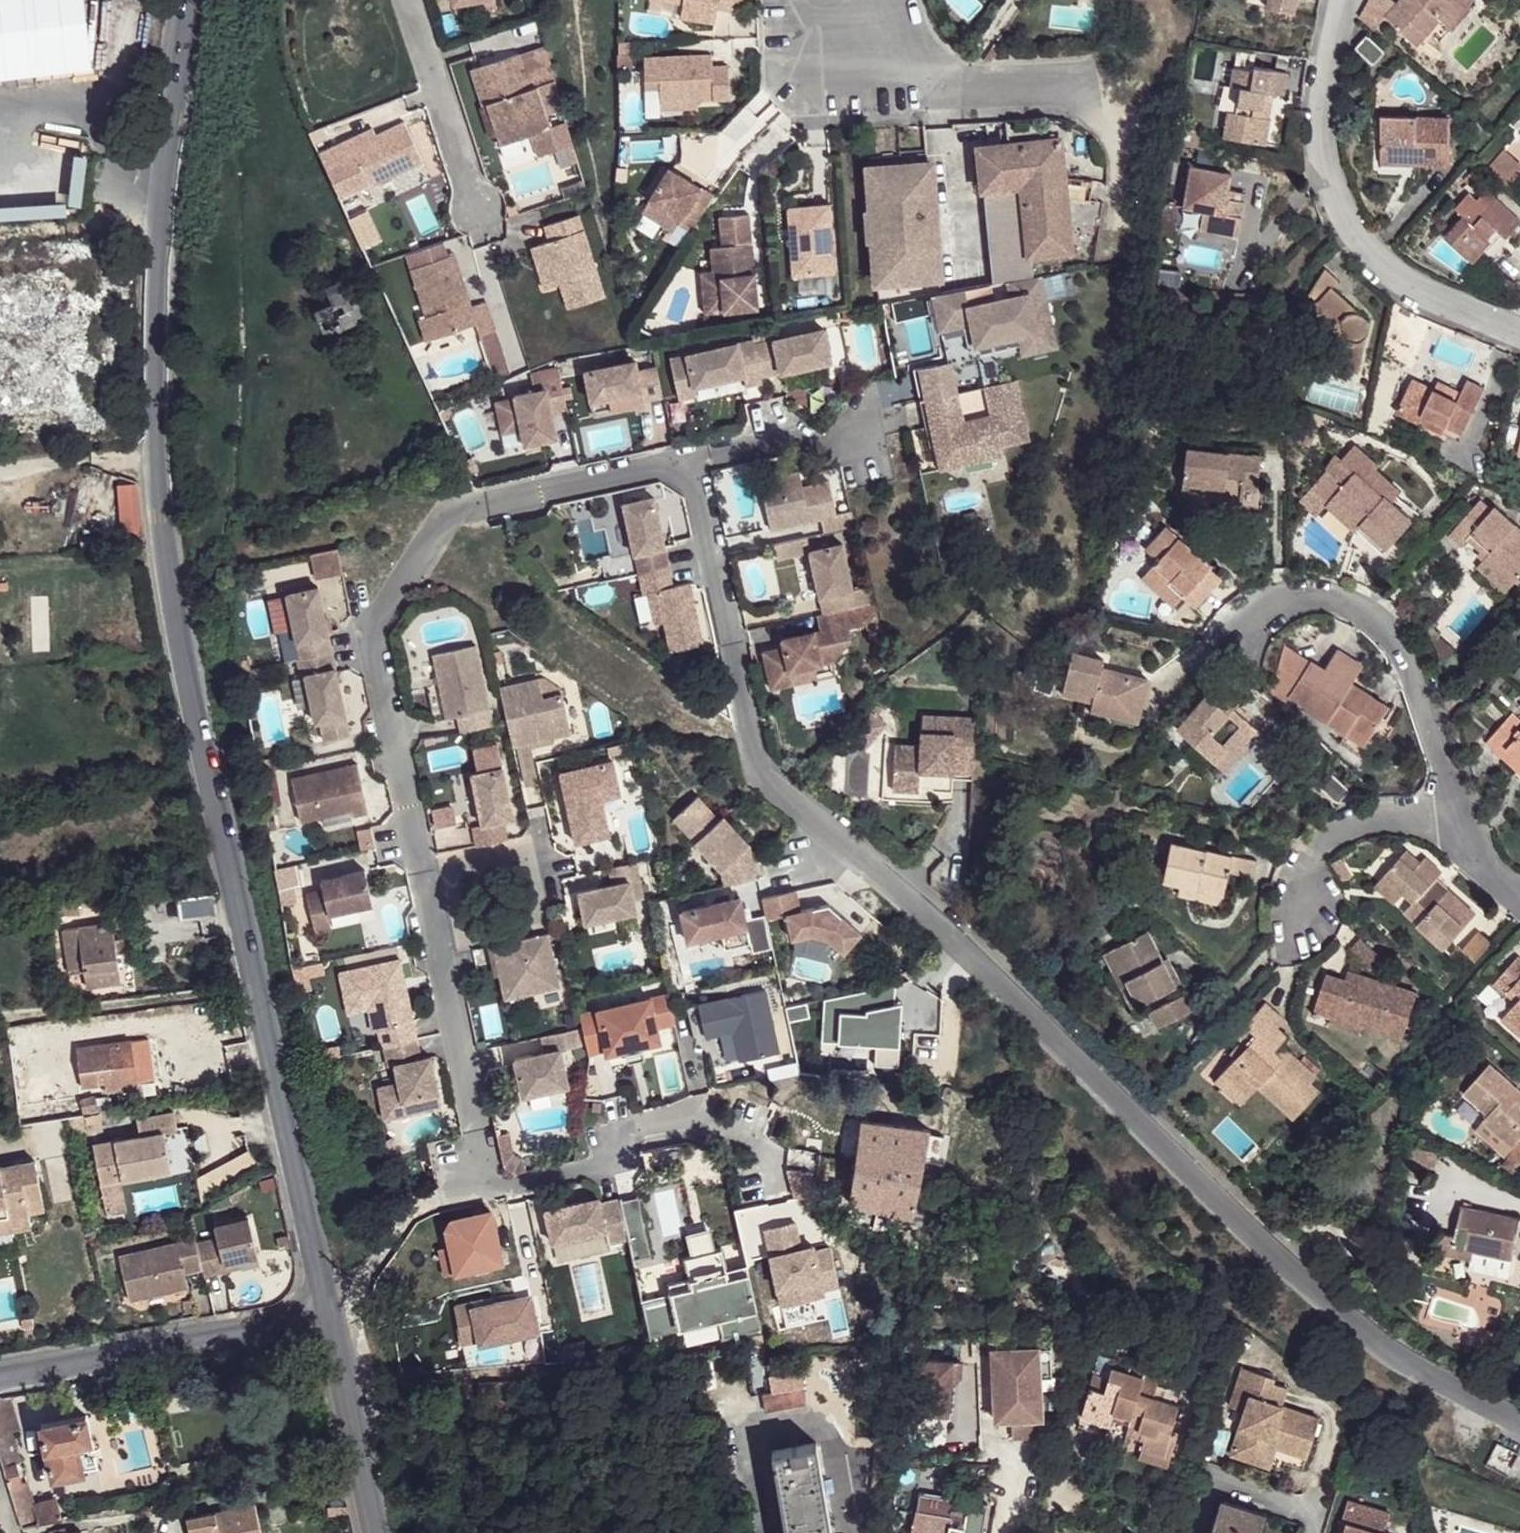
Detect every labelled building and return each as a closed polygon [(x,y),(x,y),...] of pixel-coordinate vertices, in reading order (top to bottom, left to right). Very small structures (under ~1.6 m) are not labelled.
[(648,3),(681,8),(679,22),(714,28),(716,13),(718,0),(649,0),(648,3)] [(716,13),(731,16),(733,0),(718,0),(716,13)] [(1264,10),(1293,16),(1296,0),(1266,0),(1264,10)] [(1384,19),(1395,7),(1387,0),(1370,0),(1369,2),(1360,22),(1373,33),(1384,19)] [(1395,7),(1384,19),(1418,49),(1440,24),(1443,26),(1463,4),(1469,7),(1475,0),(1402,0),(1395,7)] [(1463,4),(1443,26),(1452,34),(1472,12),(1469,7),(1463,4)] [(1367,38),(1356,51),(1374,69),(1386,55),(1367,38)] [(1519,56),(1519,40),(1518,38),(1510,45),(1519,56)] [(518,57),(471,72),(483,108),(486,107),(495,137),(498,148),(530,138),(549,132),(536,90),(530,92),(518,57)] [(710,59),(642,61),(642,85),(657,84),(658,105),(696,104),(727,103),(726,70),(710,70),(710,59)] [(1226,115),(1222,140),(1266,147),(1269,123),(1260,121),(1264,94),(1284,98),(1286,75),(1254,70),(1253,75),(1232,72),(1230,89),(1239,91),(1235,116),(1226,115)] [(696,104),(658,105),(658,113),(696,111),(696,104)] [(483,108),(479,109),(489,139),(495,137),(486,107),(483,108)] [(1449,119),(1381,119),(1381,158),(1415,159),(1415,167),(1446,169),(1449,119)] [(1005,125),(1008,151),(1010,150),(1021,149),(1059,146),(1057,128),(1055,127),(1038,124),(1005,125)] [(348,144),(332,151),(351,194),(366,187),(367,191),(422,167),(405,128),(376,140),(366,144),(351,151),(348,144)] [(549,132),(530,138),(537,159),(556,152),(549,132)] [(351,151),(366,144),(363,137),(348,144),(351,151)] [(1008,151),(979,153),(983,197),(998,196),(1005,262),(1029,260),(1070,256),(1068,237),(1063,238),(1061,221),(1066,220),(1059,146),(1021,149),(1021,154),(1011,155),(1010,150),(1008,151)] [(1484,176),(1490,181),(1502,191),(1519,172),(1519,167),(1505,153),(1484,176)] [(1415,159),(1381,158),(1381,167),(1415,167),(1415,159)] [(678,224),(692,233),(709,208),(696,200),(702,190),(670,169),(650,200),(642,213),(673,233),(678,224)] [(1204,216),(1202,234),(1238,240),(1245,206),(1227,202),(1228,195),(1232,178),(1190,170),(1183,212),(1204,216)] [(1479,170),(1467,184),(1479,195),(1490,181),(1484,176),(1479,170)] [(930,171),(879,174),(879,190),(875,196),(867,196),(869,220),(866,220),(867,247),(871,246),(873,270),(880,270),(886,274),(887,290),(939,286),(930,171)] [(866,175),(867,196),(875,196),(879,190),(879,174),(866,175)] [(1463,219),(1446,239),(1472,264),(1488,245),(1484,241),(1494,231),(1500,237),(1503,240),(1519,222),(1487,191),(1478,202),(1470,195),(1456,211),(1463,219)] [(1227,202),(1245,206),(1246,198),(1228,195),(1227,202)] [(998,196),(983,197),(990,263),(1005,262),(998,196)] [(827,211),(786,214),(790,281),(832,279),(827,211)] [(547,244),(535,248),(543,275),(553,272),(558,286),(565,311),(601,299),(577,219),(542,229),(547,244)] [(749,219),(719,221),(721,250),(710,251),(712,274),(700,275),(703,316),(756,312),(749,219)] [(1484,241),(1488,245),(1490,247),(1500,237),(1494,231),(1484,241)] [(535,248),(529,250),(542,291),(558,286),(553,272),(543,275),(535,248)] [(452,258),(408,272),(423,320),(427,318),(434,340),(472,328),(476,339),(491,334),(482,306),(468,310),(452,258)] [(1005,262),(990,263),(992,288),(1032,283),(1029,260),(1005,262)] [(874,291),(887,290),(886,274),(880,270),(873,270),(874,291)] [(1336,333),(1328,365),(1357,373),(1370,323),(1333,290),(1339,283),(1326,272),(1307,303),(1315,309),(1311,313),(1336,333)] [(308,298),(322,331),(359,316),(344,283),(308,298)] [(939,302),(935,303),(937,317),(947,360),(1020,344),(1023,362),(1054,355),(1039,287),(939,302)] [(935,303),(890,310),(893,326),(901,324),(901,322),(923,317),(924,319),(937,317),(935,303)] [(423,320),(415,322),(422,344),(434,340),(427,318),(423,320)] [(825,334),(755,350),(762,384),(833,368),(825,334)] [(754,345),(671,364),(680,405),(699,402),(697,393),(745,382),(747,392),(763,388),(762,384),(755,350),(754,345)] [(912,376),(919,406),(984,393),(978,363),(912,376)] [(636,366),(586,376),(591,407),(611,403),(642,397),(643,407),(663,403),(657,371),(638,375),(636,366)] [(544,394),(514,401),(520,429),(525,449),(556,443),(551,418),(567,415),(560,383),(543,386),(544,394)] [(1436,393),(1413,383),(1398,415),(1421,426),(1424,419),(1464,438),(1485,391),(1469,383),(1463,396),(1460,403),(1436,393)] [(1440,384),(1436,393),(1460,403),(1463,396),(1440,384)] [(984,393),(919,406),(929,456),(938,453),(949,451),(954,473),(1001,463),(999,452),(1028,446),(1015,386),(984,393)] [(642,397),(611,403),(614,418),(645,412),(643,407),(642,397)] [(505,433),(520,429),(514,401),(498,404),(505,433)] [(1180,490),(1239,497),(1241,486),(1241,476),(1254,477),(1256,454),(1184,446),(1180,490)] [(949,451),(938,453),(943,475),(954,473),(949,451)] [(1364,476),(1378,488),(1388,478),(1374,466),(1364,476)] [(1359,522),(1383,494),(1378,488),(1364,476),(1355,467),(1325,502),(1354,528),(1359,522)] [(764,474),(766,483),(789,478),(787,469),(764,474)] [(822,523),(825,538),(854,532),(850,517),(838,520),(830,485),(804,490),(801,476),(789,478),(766,483),(761,484),(771,534),(822,523)] [(1241,476),(1241,486),(1252,486),(1254,477),(1241,476)] [(138,482),(117,482),(118,523),(139,522),(138,482)] [(1239,497),(1219,495),(1217,511),(1256,515),(1260,488),(1252,486),(1241,486),(1239,497)] [(1383,494),(1359,522),(1377,538),(1383,532),(1391,540),(1413,516),(1386,492),(1383,494)] [(1466,538),(1482,555),(1479,559),(1507,584),(1519,570),(1519,527),(1495,504),(1491,507),(1479,496),(1446,533),(1459,544),(1466,538)] [(625,508),(640,577),(670,571),(655,502),(625,508)] [(1321,507),(1349,533),(1354,528),(1325,502),(1321,507)] [(971,505),(961,508),(965,527),(980,524),(978,514),(973,515),(971,505)] [(1143,547),(1155,558),(1144,571),(1161,587),(1166,582),(1181,595),(1187,602),(1199,590),(1203,595),(1220,576),(1199,556),(1193,562),(1187,555),(1193,550),(1164,525),(1143,547)] [(1383,532),(1377,538),(1386,545),(1391,540),(1383,532)] [(805,542),(775,548),(778,562),(809,557),(809,556),(805,542)] [(842,549),(809,556),(809,557),(822,619),(870,609),(866,591),(852,595),(842,549)] [(1193,550),(1187,555),(1193,562),(1199,556),(1193,550)] [(313,584),(343,578),(338,553),(307,559),(313,584)] [(1507,584),(1479,559),(1473,565),(1502,592),(1507,584)] [(670,571),(640,577),(644,597),(649,596),(656,628),(665,626),(671,655),(705,648),(691,587),(674,590),(670,571)] [(1161,587),(1144,571),(1138,576),(1170,608),(1181,595),(1166,582),(1161,587)] [(1187,602),(1191,607),(1203,595),(1199,590),(1187,602)] [(319,591),(287,598),(301,663),(333,656),(319,591)] [(782,652),(762,657),(770,693),(790,689),(788,676),(831,668),(850,646),(847,634),(865,630),(872,622),(870,609),(822,619),(816,620),(819,635),(781,644),(782,652)] [(1427,627),(1424,631),(1431,643),(1440,663),(1452,648),(1427,627)] [(1287,693),(1311,655),(1286,639),(1271,687),(1285,696),(1287,693)] [(1093,691),(1101,662),(1103,655),(1071,647),(1060,693),(1080,698),(1081,690),(1093,691)] [(1336,647),(1325,665),(1341,674),(1352,657),(1336,647)] [(477,650),(435,659),(442,693),(448,722),(460,720),(463,736),(495,729),(477,650)] [(1301,703),(1300,705),(1360,743),(1385,703),(1349,680),(1341,674),(1325,665),(1311,655),(1287,693),(1301,703)] [(301,663),(297,664),(301,680),(306,679),(316,727),(321,726),(324,745),(351,739),(333,656),(301,663)] [(1352,657),(1341,674),(1349,680),(1361,662),(1352,657)] [(1093,691),(1091,700),(1130,710),(1136,688),(1144,690),(1148,674),(1101,662),(1093,691)] [(831,668),(788,676),(790,689),(833,681),(831,668)] [(1217,675),(1173,723),(1212,759),(1236,733),(1242,738),(1254,723),(1230,704),(1239,695),(1217,675)] [(508,726),(513,751),(572,738),(562,695),(539,684),(501,692),(508,726)] [(1136,688),(1130,710),(1091,700),(1089,708),(1137,719),(1144,690),(1136,688)] [(1091,700),(1093,691),(1081,690),(1080,698),(1091,700)] [(442,693),(429,695),(435,725),(448,722),(442,693)] [(987,712),(932,707),(929,737),(903,735),(899,780),(926,782),(927,762),(962,765),(963,751),(983,752),(987,712)] [(1519,777),(1519,721),(1508,711),(1480,742),(1519,777)] [(1246,741),(1242,738),(1236,733),(1212,759),(1222,767),(1246,741)] [(1360,743),(1344,733),(1338,741),(1355,752),(1360,743)] [(983,758),(983,752),(963,751),(962,765),(982,766),(983,758)] [(561,777),(577,847),(610,840),(602,803),(600,793),(619,789),(613,765),(561,777)] [(358,768),(292,783),(301,826),(352,815),(353,821),(369,817),(358,768)] [(514,823),(504,772),(472,778),(483,829),(473,831),(476,851),(507,844),(504,825),(514,823)] [(1320,787),(1335,801),(1346,789),(1331,775),(1320,787)] [(600,793),(602,803),(621,799),(619,789),(600,793)] [(750,849),(724,821),(720,824),(699,800),(674,823),(722,875),(725,890),(757,883),(750,849)] [(464,809),(432,816),(436,832),(468,826),(464,809)] [(371,831),(356,834),(360,855),(375,852),(371,831)] [(1170,839),(1161,878),(1178,881),(1196,885),(1204,846),(1170,839)] [(1204,846),(1196,885),(1221,890),(1226,870),(1230,852),(1204,846)] [(1230,852),(1226,870),(1252,874),(1256,858),(1230,852)] [(1397,855),(1371,886),(1414,922),(1435,898),(1423,887),(1428,882),(1397,855)] [(637,868),(610,873),(613,889),(580,896),(586,927),(638,917),(631,886),(641,884),(637,868)] [(323,893),(307,897),(315,937),(333,934),(330,918),(374,908),(366,874),(321,884),(323,893)] [(1175,892),(1219,901),(1221,890),(1196,885),(1178,881),(1175,892)] [(1435,898),(1440,892),(1428,882),(1423,887),(1435,898)] [(1435,898),(1463,923),(1474,910),(1446,886),(1440,892),(1435,898)] [(220,912),(217,894),(171,904),(174,920),(220,912)] [(796,895),(762,902),(765,919),(770,941),(805,934),(813,928),(848,958),(864,939),(830,909),(801,915),(796,895)] [(1435,898),(1414,922),(1441,947),(1463,923),(1435,898)] [(76,907),(75,901),(50,902),(52,912),(76,911),(76,907)] [(770,941),(765,919),(745,923),(741,902),(682,915),(688,944),(721,937),(725,953),(750,947),(752,957),(773,952),(770,941)] [(119,968),(113,923),(64,928),(69,965),(70,974),(84,972),(86,986),(120,982),(119,968)] [(1161,956),(1146,926),(1109,945),(1124,974),(1161,956)] [(1459,946),(1471,958),(1487,939),(1475,929),(1459,946)] [(1358,934),(1346,947),(1367,966),(1378,954),(1358,934)] [(549,937),(495,949),(506,1003),(560,991),(549,937)] [(1117,978),(1124,974),(1109,945),(1101,948),(1117,978)] [(1161,956),(1175,979),(1178,977),(1165,953),(1161,956)] [(1501,1016),(1519,1033),(1519,959),(1516,955),(1494,980),(1516,1000),(1501,1016)] [(1161,956),(1124,974),(1135,999),(1175,979),(1161,956)] [(402,964),(340,977),(349,1018),(369,1014),(373,1035),(379,1034),(382,1051),(385,1050),(418,1044),(419,1043),(402,964)] [(312,968),(283,974),(287,991),(289,998),(291,1004),(304,1001),(301,986),(316,983),(312,968)] [(1346,968),(1343,976),(1372,985),(1375,976),(1346,968)] [(1310,1011),(1328,1015),(1359,1026),(1398,1038),(1414,989),(1375,976),(1372,985),(1343,976),(1324,970),(1310,1011)] [(1189,986),(1147,1008),(1155,1023),(1197,1002),(1189,986)] [(894,987),(830,1001),(828,1030),(844,1031),(843,1044),(882,1047),(880,1071),(904,1072),(907,1020),(901,1020),(894,1019),(894,1010),(898,1007),(894,987)] [(778,1055),(765,993),(699,1007),(706,1039),(734,1033),(741,1063),(778,1055)] [(657,1032),(675,1028),(668,998),(580,1017),(583,1033),(587,1051),(589,1057),(606,1053),(607,1058),(627,1054),(630,1071),(645,1068),(641,1051),(660,1046),(657,1032)] [(1241,1022),(1253,1033),(1223,1066),(1248,1090),(1254,1084),(1280,1055),(1271,1046),(1278,1038),(1284,1032),(1275,1023),(1282,1016),(1263,998),(1241,1022)] [(898,1007),(894,1010),(894,1019),(901,1020),(902,1004),(898,1007)] [(805,1006),(795,1009),(798,1023),(808,1021),(805,1006)] [(706,1039),(699,1007),(687,1009),(694,1041),(708,1050),(706,1039)] [(785,1011),(788,1025),(798,1023),(795,1009),(785,1011)] [(1357,1032),(1359,1026),(1328,1015),(1327,1023),(1357,1032)] [(844,1031),(828,1030),(828,1043),(843,1044),(844,1031)] [(583,1033),(542,1042),(546,1058),(516,1064),(523,1102),(570,1092),(562,1056),(587,1051),(583,1033)] [(1271,1046),(1280,1055),(1287,1046),(1278,1038),(1271,1046)] [(135,1084),(129,1042),(78,1047),(82,1084),(100,1082),(100,1088),(116,1086),(117,1098),(141,1096),(140,1083),(135,1084)] [(418,1044),(385,1050),(390,1071),(398,1069),(401,1088),(380,1093),(386,1125),(408,1121),(405,1105),(440,1098),(435,1075),(432,1061),(422,1063),(418,1044)] [(1280,1055),(1254,1084),(1289,1115),(1316,1085),(1308,1078),(1314,1072),(1287,1046),(1280,1055)] [(1519,1136),(1519,1089),(1489,1062),(1462,1091),(1488,1113),(1481,1120),(1511,1146),(1519,1136)] [(1212,1079),(1237,1101),(1248,1090),(1223,1066),(1212,1079)] [(79,1101),(81,1116),(95,1113),(107,1110),(104,1095),(79,1101)] [(440,1098),(405,1105),(408,1121),(443,1114),(440,1098)] [(44,1105),(34,1107),(35,1119),(45,1118),(44,1105)] [(142,1129),(96,1139),(111,1208),(118,1206),(113,1179),(124,1177),(197,1162),(189,1121),(180,1123),(177,1105),(140,1114),(142,1129)] [(862,1123),(885,1126),(885,1113),(864,1112),(862,1123)] [(95,1113),(81,1116),(84,1128),(99,1125),(95,1113)] [(827,1138),(834,1139),(835,1121),(827,1120),(827,1138)] [(833,1140),(855,1143),(858,1122),(854,1122),(835,1120),(835,1121),(834,1139),(833,1140)] [(1481,1120),(1475,1127),(1489,1139),(1484,1145),(1519,1175),(1519,1136),(1511,1146),(1481,1120)] [(854,1159),(920,1172),(927,1131),(885,1126),(862,1123),(859,1122),(858,1122),(855,1143),(854,1159)] [(382,1138),(393,1155),(401,1149),(390,1133),(382,1138)] [(1414,1147),(1409,1164),(1435,1172),(1440,1154),(1414,1147)] [(33,1208),(48,1205),(39,1155),(0,1162),(0,1214),(33,1208)] [(920,1172),(854,1159),(847,1204),(910,1217),(920,1172)] [(124,1177),(113,1179),(118,1206),(119,1208),(131,1205),(124,1177)] [(618,1198),(619,1203),(628,1242),(631,1258),(648,1255),(636,1194),(618,1198)] [(598,1202),(544,1213),(551,1246),(604,1235),(607,1246),(628,1242),(619,1203),(600,1207),(598,1202)] [(1453,1253),(1473,1257),(1475,1247),(1514,1255),(1519,1223),(1519,1216),(1462,1204),(1453,1253)] [(33,1208),(0,1214),(0,1241),(9,1239),(7,1228),(35,1222),(33,1208)] [(198,1239),(202,1265),(203,1273),(223,1269),(221,1260),(235,1256),(253,1253),(244,1216),(210,1225),(213,1236),(198,1239)] [(691,1255),(710,1251),(707,1232),(687,1236),(691,1255)] [(116,1256),(126,1299),(184,1285),(181,1270),(202,1265),(198,1239),(192,1241),(191,1234),(176,1238),(176,1242),(116,1256)] [(758,1329),(745,1266),(724,1270),(719,1249),(710,1251),(691,1255),(683,1257),(687,1278),(667,1282),(669,1294),(640,1300),(647,1333),(716,1319),(720,1337),(758,1329)] [(221,1260),(223,1269),(237,1265),(235,1256),(221,1260)] [(558,1350),(561,1364),(581,1360),(578,1345),(558,1350)] [(1043,1345),(985,1349),(990,1419),(1036,1416),(1033,1375),(1045,1374),(1043,1345)] [(956,1361),(911,1357),(907,1410),(943,1413),(946,1377),(954,1377),(956,1361)] [(1109,1377),(1095,1373),(1082,1418),(1110,1425),(1112,1419),(1131,1424),(1128,1433),(1146,1438),(1143,1448),(1171,1455),(1180,1428),(1172,1425),(1179,1401),(1156,1395),(1162,1374),(1130,1365),(1129,1372),(1112,1367),(1109,1377)] [(1230,1452),(1263,1463),(1272,1436),(1309,1448),(1319,1416),(1281,1404),(1287,1386),(1273,1381),(1275,1376),(1242,1366),(1229,1405),(1244,1409),(1230,1452)] [(805,1388),(762,1396),(766,1413),(808,1405),(805,1388)] [(0,1397),(0,1427),(8,1424),(16,1422),(8,1395),(0,1397)] [(52,1472),(53,1479),(84,1473),(78,1443),(91,1441),(86,1415),(41,1426),(49,1460),(43,1462),(45,1474),(52,1472)] [(1080,1429),(1107,1436),(1110,1425),(1082,1418),(1080,1429)] [(3,1468),(15,1465),(19,1463),(8,1424),(0,1427),(0,1459),(3,1468)] [(1272,1436),(1263,1463),(1270,1466),(1277,1446),(1306,1455),(1309,1448),(1272,1436)] [(78,1443),(84,1473),(98,1469),(91,1441),(78,1443)] [(816,1443),(770,1450),(784,1532),(831,1532),(816,1443)] [(1139,1458),(1168,1466),(1171,1455),(1143,1448),(1139,1458)] [(8,1489),(21,1485),(15,1465),(3,1468),(8,1489)] [(20,1530),(38,1526),(33,1506),(25,1483),(21,1485),(8,1489),(20,1530)] [(912,1483),(904,1515),(899,1514),(897,1522),(902,1523),(900,1532),(984,1532),(991,1502),(912,1483)] [(1337,1532),(1340,1532),(1394,1532),(1384,1529),(1390,1508),(1349,1495),(1337,1532)] [(1263,1513),(1220,1498),(1209,1532),(1257,1532),(1263,1513)] [(55,1499),(33,1506),(38,1526),(62,1521),(55,1499)] [(190,1532),(261,1532),(255,1503),(187,1518),(190,1532)] [(1508,1524),(1506,1532),(1519,1532),(1519,1528),(1508,1524)]
